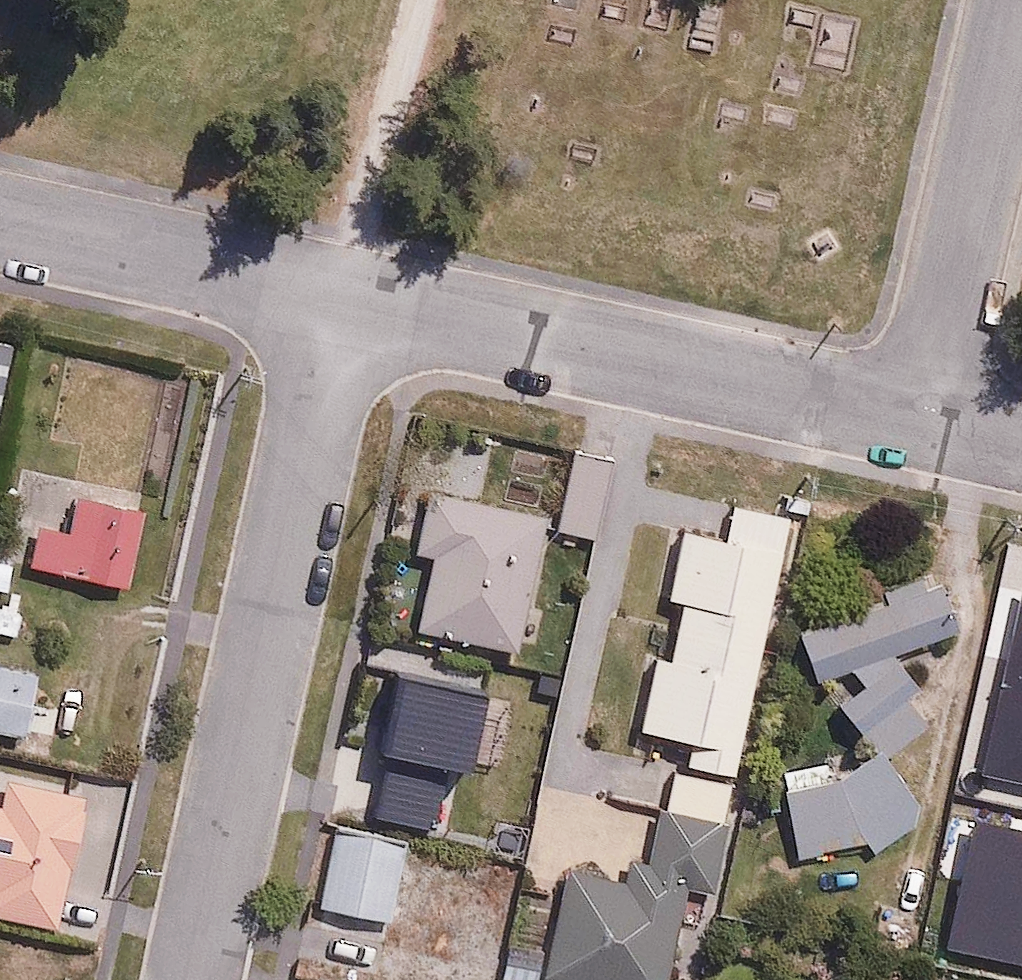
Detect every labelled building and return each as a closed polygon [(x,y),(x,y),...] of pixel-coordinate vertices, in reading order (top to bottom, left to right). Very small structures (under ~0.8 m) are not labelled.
[(614,461),(573,452),(555,529),(597,539),(614,461)] [(17,466),(0,560),(124,582),(141,488),(17,466)] [(547,511),(430,490),(421,545),(430,546),(415,634),(522,653),(547,511)] [(664,653),(643,648),(627,722),(681,734),(675,761),(733,773),(790,515),(738,503),(731,533),(672,520),(656,592),(676,597),(664,653)] [(910,783),(889,753),(929,717),(909,692),(918,685),(889,647),(953,624),(932,567),(792,617),(813,675),(844,663),(856,678),(832,697),(877,754),(777,766),(789,864),(863,842),(873,854),(915,824),(910,783)] [(0,661),(0,732),(22,737),(38,670),(0,661)] [(984,733),(978,772),(997,775),(989,828),(1021,834),(1021,739),(984,733)] [(656,808),(640,875),(570,859),(543,975),(566,979),(661,979),(682,890),(706,896),(733,780),(618,753),(608,797),(656,808)] [(69,923),(84,804),(0,793),(0,914),(69,923)] [(392,916),(407,817),(360,809),(357,829),(333,825),(321,905),(392,916)] [(497,966),(447,956),(442,979),(495,979),(495,976),(497,966)] [(0,971),(0,979),(57,979),(0,971)]
